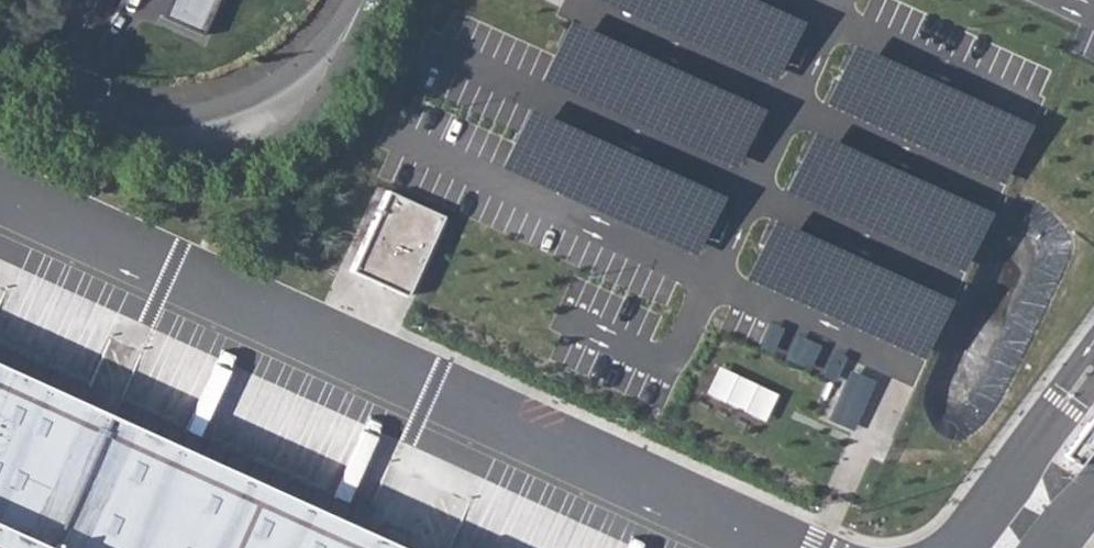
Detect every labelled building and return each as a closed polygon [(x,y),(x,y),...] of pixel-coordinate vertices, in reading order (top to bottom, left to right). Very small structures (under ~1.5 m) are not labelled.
[(157,16),(198,35),(214,0),(164,0),(157,16)] [(771,74),(797,20),(755,0),(616,0),(771,74)] [(961,9),(965,0),(941,0),(961,9)] [(575,20),(549,74),(732,161),(758,107),(575,20)] [(860,42),(832,99),(1000,181),(1028,124),(860,42)] [(534,106),(508,160),(690,249),(716,195),(534,106)] [(816,130),(788,187),(956,268),(984,211),(816,130)] [(416,294),(449,221),(392,196),(359,269),(416,294)] [(775,216),(747,273),(915,354),(943,297),(775,216)] [(0,381),(0,547),(368,547),(0,381)] [(1067,475),(1093,439),(1093,390),(1044,458),(1067,475)] [(179,409),(167,439),(187,446),(199,417),(179,409)]
